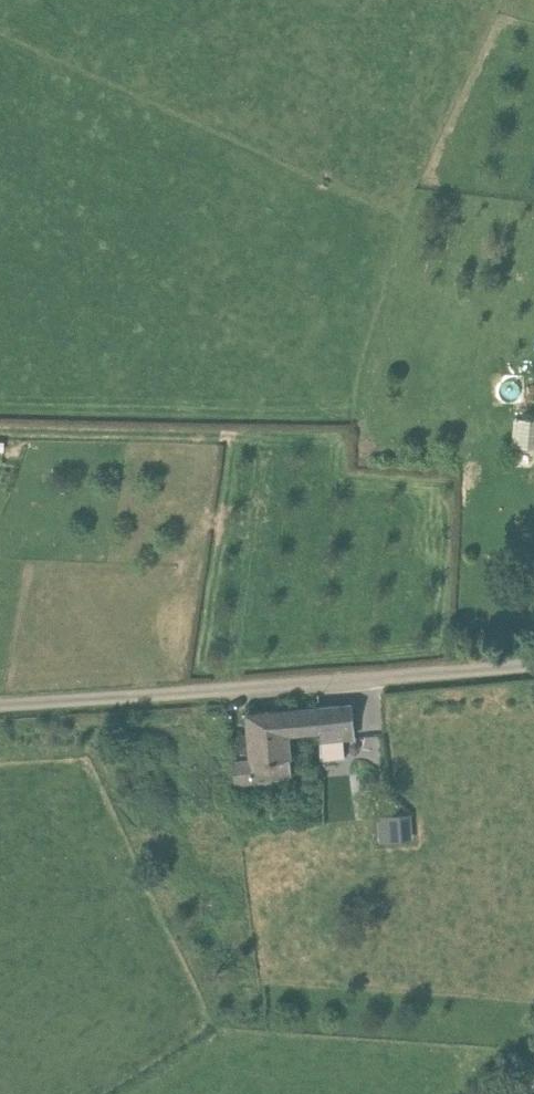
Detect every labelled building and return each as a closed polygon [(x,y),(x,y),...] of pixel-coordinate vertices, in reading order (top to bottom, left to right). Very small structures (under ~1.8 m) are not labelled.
[(521,443),(533,444),(533,415),(522,415),(521,443)] [(343,727),(354,726),(352,704),(317,707),(318,728),(319,728),(320,731),(320,740),(344,738),(343,727)] [(290,734),(319,731),(319,728),(318,728),(317,707),(248,713),(249,735),(252,759),(234,759),(238,791),(294,788),(290,734)] [(397,815),(395,795),(378,796),(380,816),(380,840),(412,838),(411,814),(397,815)]
